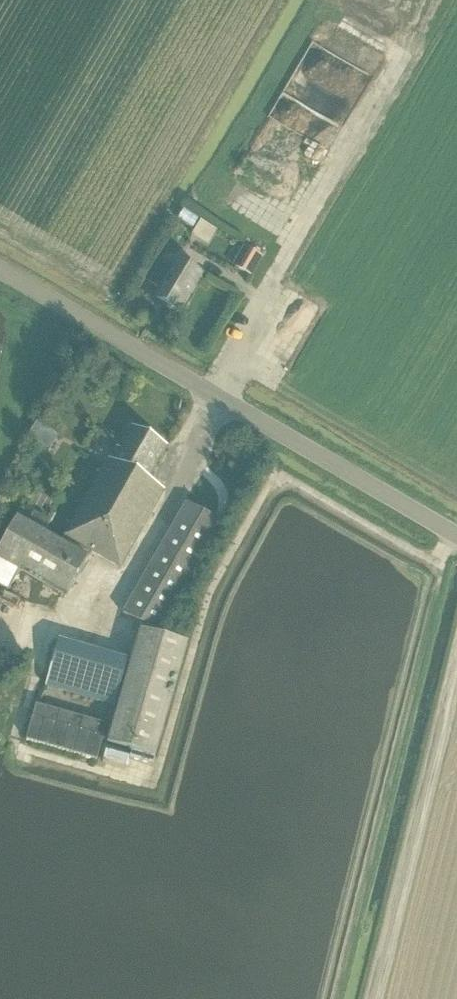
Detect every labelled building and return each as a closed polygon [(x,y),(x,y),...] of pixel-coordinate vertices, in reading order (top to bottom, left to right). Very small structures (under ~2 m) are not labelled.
[(205,209),(199,219),(214,228),(220,218),(205,209)] [(264,257),(244,246),(233,265),(253,277),(264,257)] [(205,275),(177,259),(171,269),(161,263),(150,282),(160,287),(154,299),(180,314),(205,275)] [(34,421),(25,437),(47,450),(56,435),(34,421)] [(148,481),(167,447),(133,428),(121,449),(116,446),(61,542),(18,517),(0,549),(0,586),(8,591),(21,570),(67,596),(92,553),(121,569),(165,491),(148,481)] [(159,635),(223,523),(186,502),(122,614),(159,635)] [(59,639),(46,687),(118,707),(107,743),(133,751),(130,758),(153,765),(155,759),(188,645),(139,631),(132,659),(59,639)] [(26,740),(97,761),(107,726),(37,705),(26,740)]
